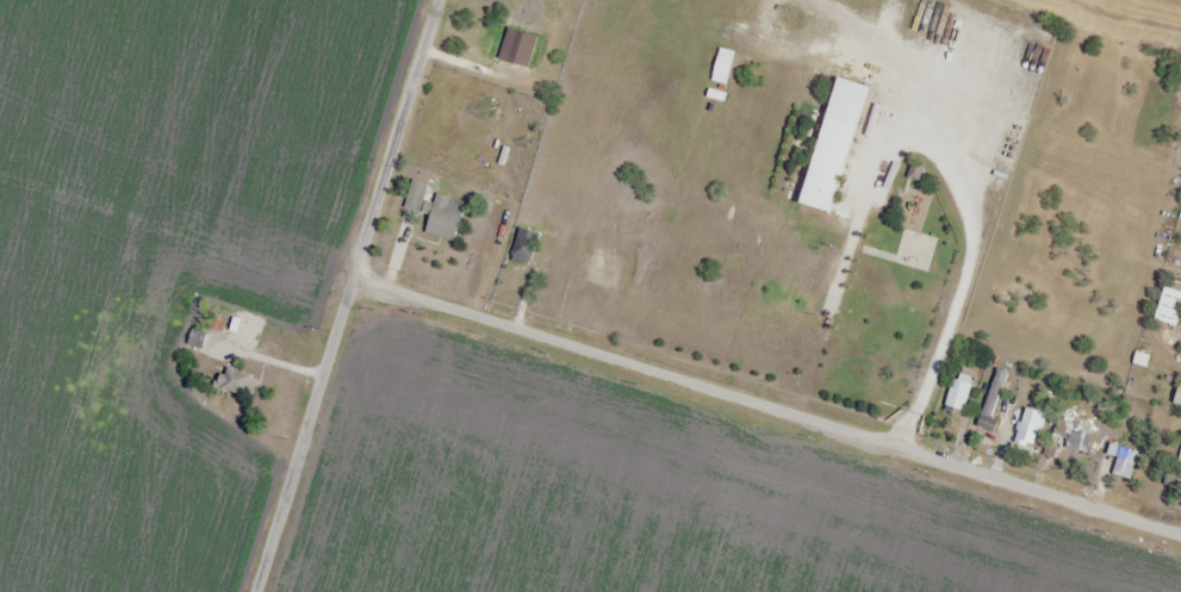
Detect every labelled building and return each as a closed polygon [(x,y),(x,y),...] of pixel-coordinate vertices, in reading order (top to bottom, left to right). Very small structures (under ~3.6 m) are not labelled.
[(707,80),(722,85),(732,52),(717,48),(707,80)] [(798,200),(838,76),(868,86),(828,210),(798,200)] [(421,235),(453,241),(461,200),(432,195),(431,204),(423,202),(420,213),(425,214),(421,235)] [(538,234),(516,228),(507,260),(529,266),(538,234)] [(1003,372),(990,369),(977,427),(990,430),(1003,372)] [(970,378),(953,372),(941,407),(958,413),(970,378)] [(1180,409),(1180,386),(1176,385),(1170,405),(1180,409)] [(1039,411),(1017,409),(1014,444),(1035,447),(1039,411)] [(1090,422),(1057,414),(1052,434),(1065,438),(1062,449),(1094,457),(1099,433),(1088,430),(1090,422)]
